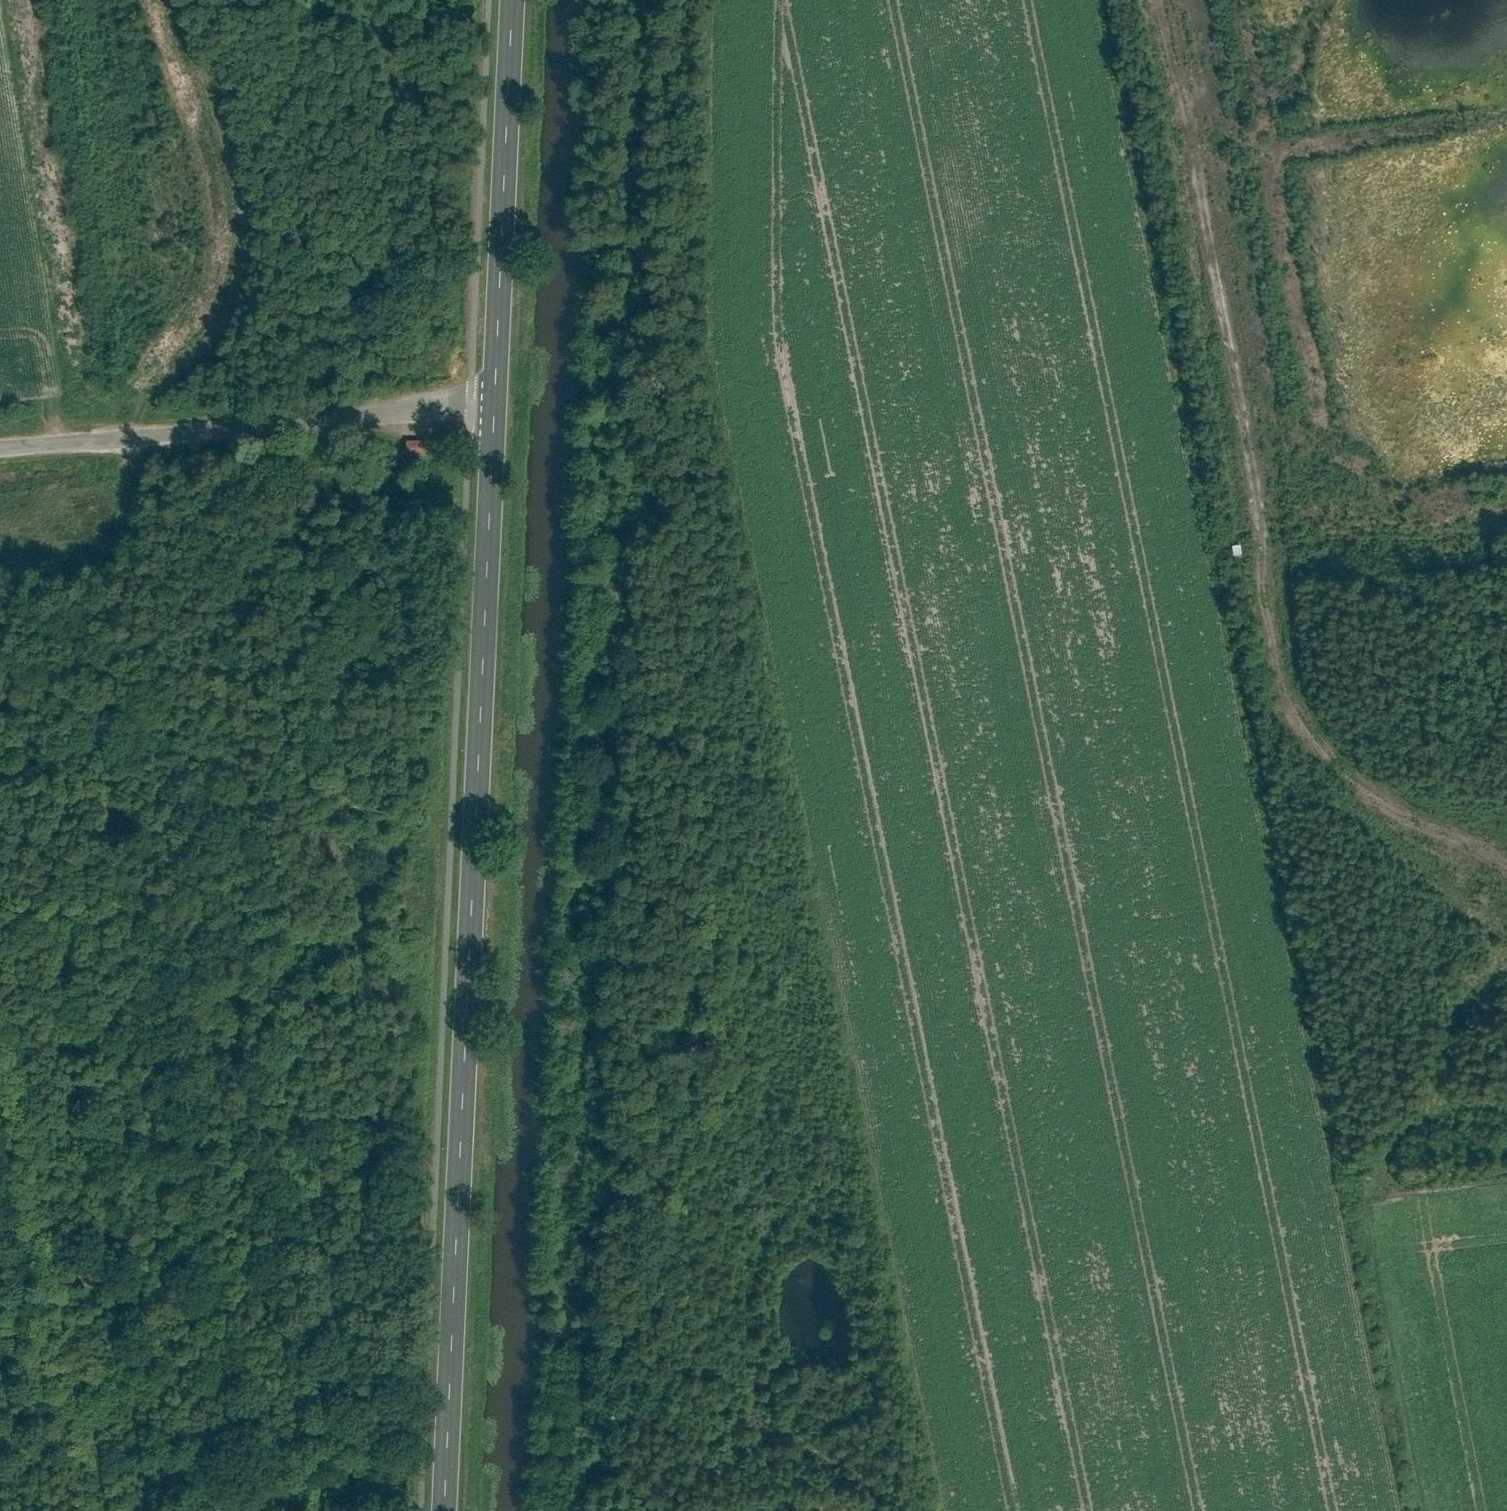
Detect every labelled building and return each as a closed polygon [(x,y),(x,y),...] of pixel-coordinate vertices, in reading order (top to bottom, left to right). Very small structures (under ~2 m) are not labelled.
[(407,455),(426,455),(426,442),(408,441),(407,455)]
